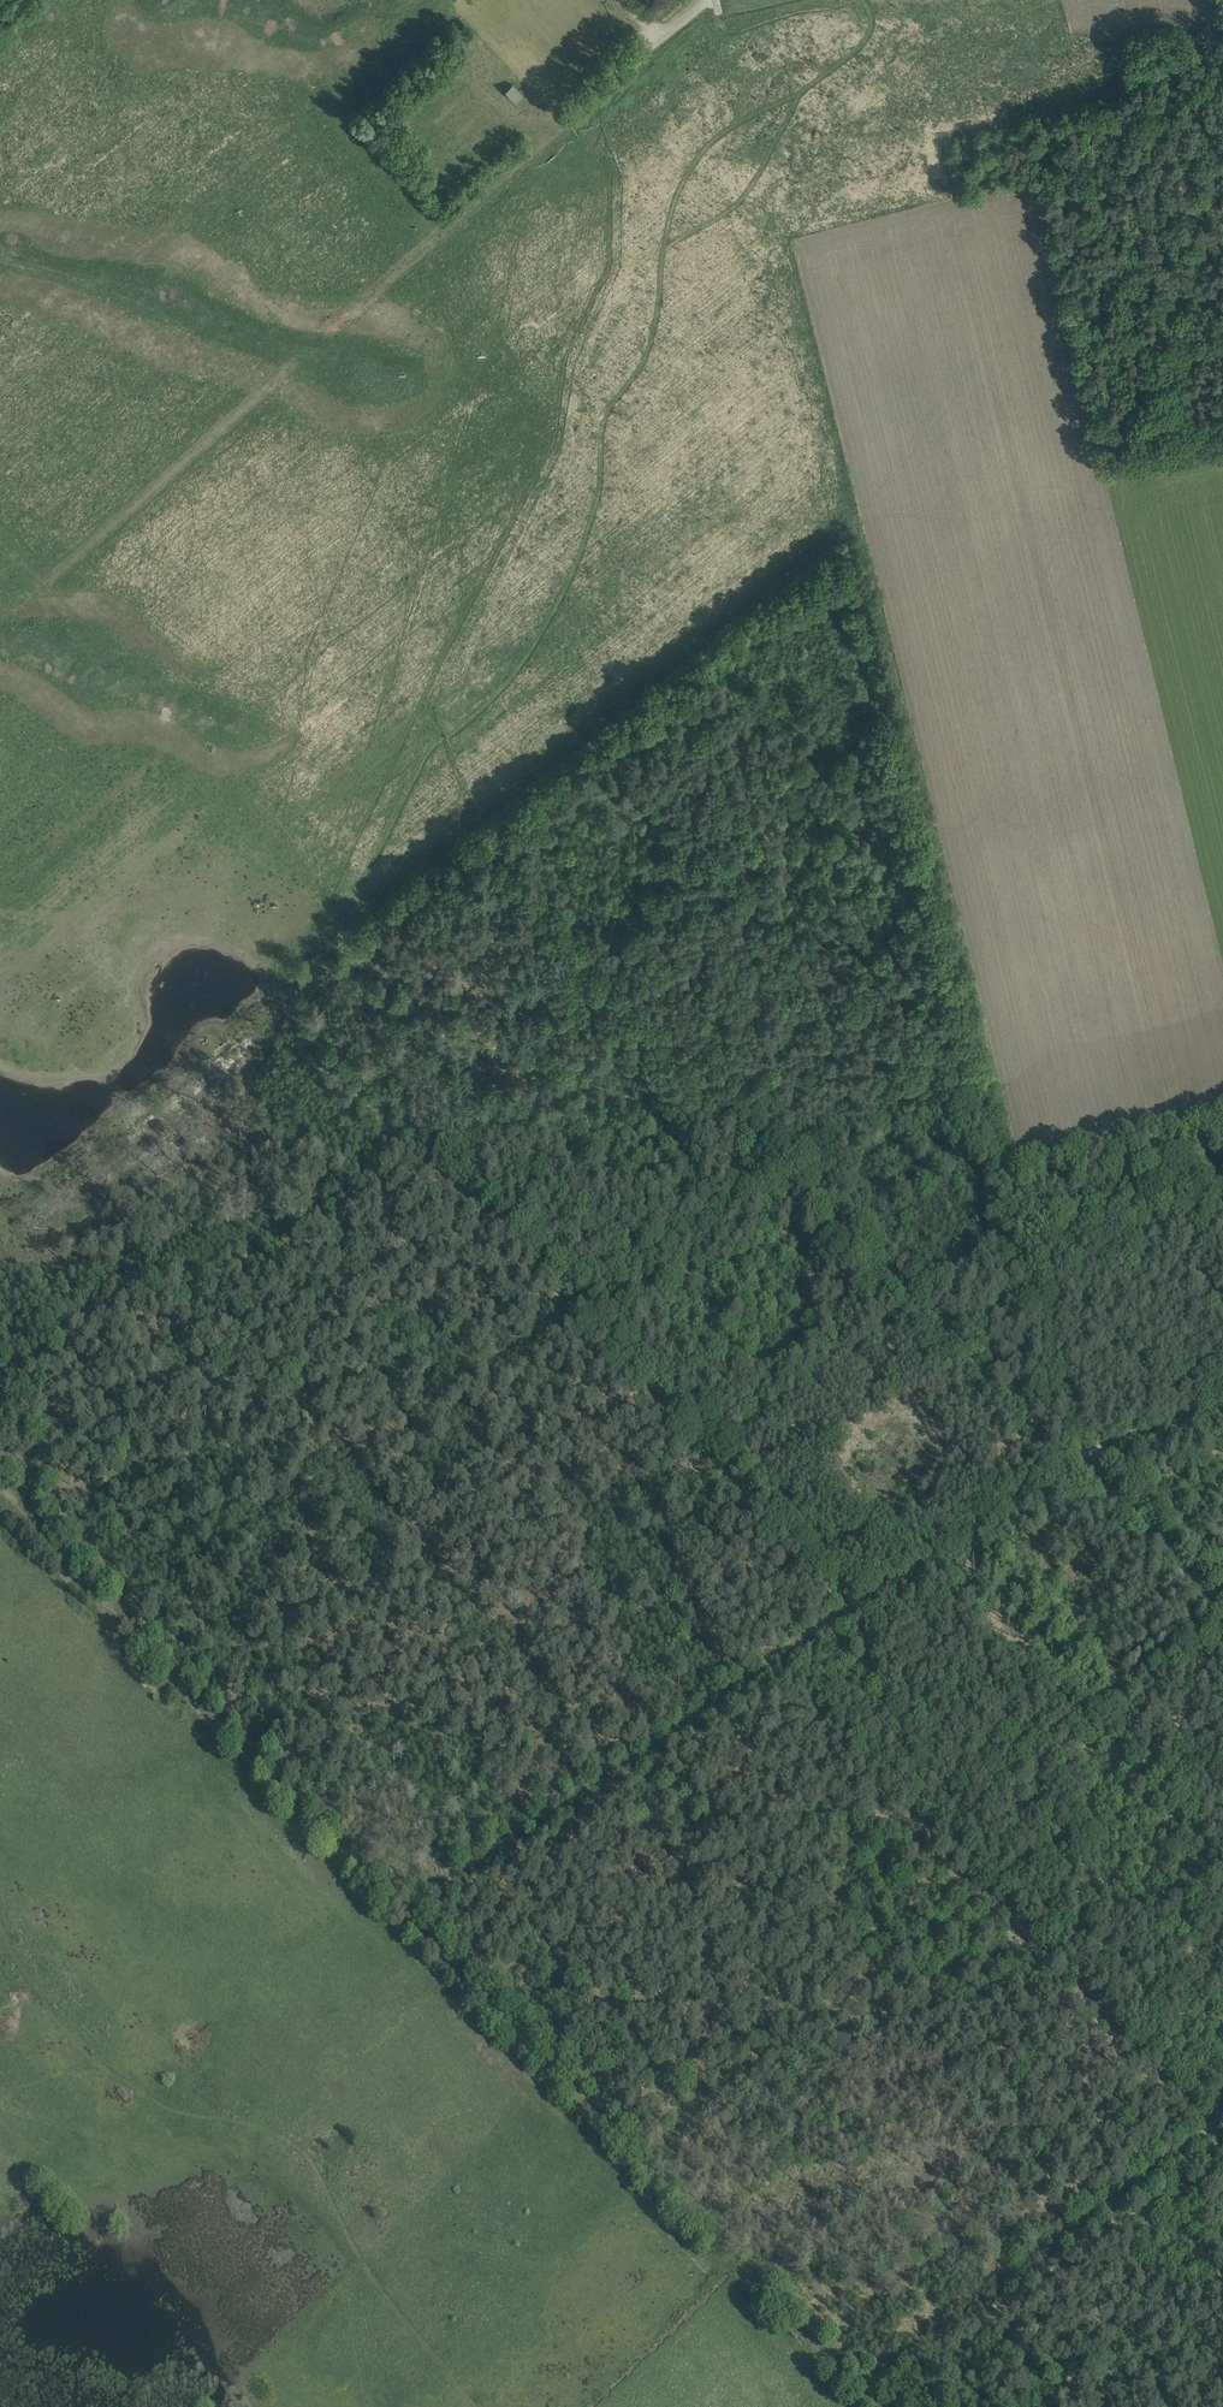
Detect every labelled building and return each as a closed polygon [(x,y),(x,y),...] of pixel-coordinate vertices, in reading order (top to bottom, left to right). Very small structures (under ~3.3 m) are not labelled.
[(534,14),(550,0),(521,0),(534,14)] [(490,73),(484,68),(467,87),(472,92),(490,73)] [(1211,1133),(1197,1136),(1200,1151),(1214,1148),(1211,1133)]
